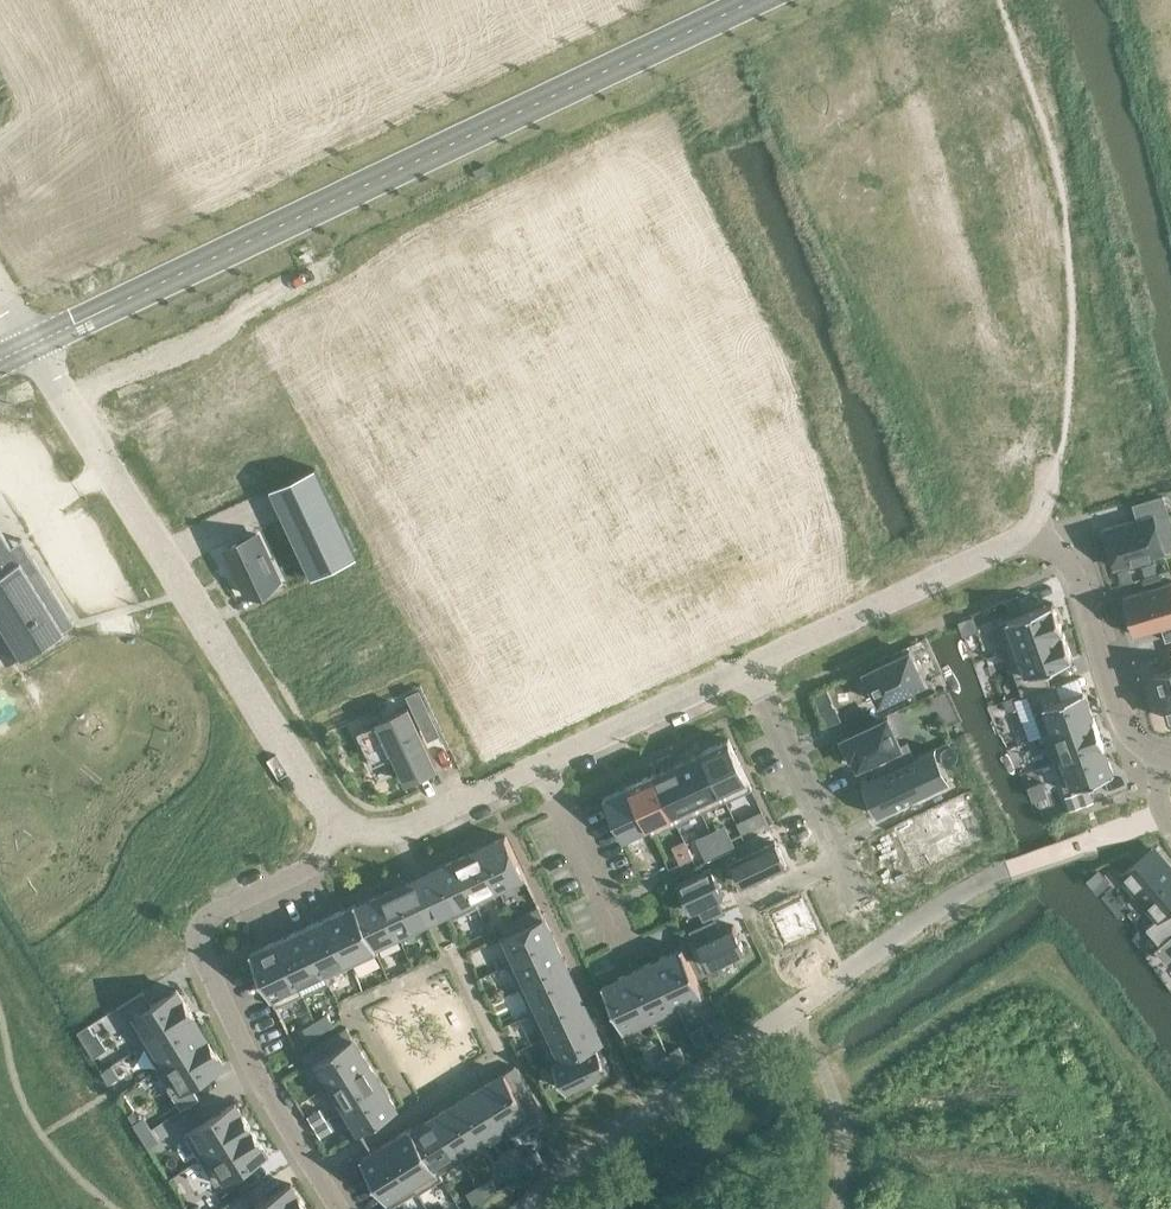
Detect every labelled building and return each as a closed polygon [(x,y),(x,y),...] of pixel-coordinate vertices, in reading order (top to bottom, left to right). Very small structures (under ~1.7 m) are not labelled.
[(316,467),(272,488),(313,575),(357,554),(316,467)] [(1162,495),(1134,504),(1138,518),(1103,529),(1114,566),(1164,551),(1154,515),(1167,511),(1162,495)] [(18,656),(73,621),(29,551),(18,558),(0,529),(0,627),(18,656)] [(256,533),(226,547),(248,594),(278,580),(256,533)] [(295,569),(299,579),(309,575),(304,565),(295,569)] [(1128,567),(1117,570),(1120,581),(1132,578),(1128,567)] [(1123,596),(1134,634),(1161,626),(1165,640),(1170,638),(1170,581),(1123,596)] [(1018,594),(1005,600),(1010,610),(1023,604),(1018,594)] [(1053,602),(996,622),(1006,649),(1063,629),(1053,602)] [(1063,629),(1006,649),(1022,693),(1050,683),(1045,667),(1073,657),(1063,629)] [(909,650),(865,671),(879,701),(923,680),(909,650)] [(1156,673),(1170,719),(1170,718),(1170,668),(1156,673)] [(1056,682),(1027,692),(1043,735),(1094,717),(1094,716),(1093,716),(1084,689),(1061,697),(1056,682)] [(420,688),(408,694),(416,710),(428,704),(420,688)] [(1011,696),(1003,700),(1006,709),(1015,705),(1011,696)] [(373,765),(394,755),(406,780),(436,766),(408,706),(378,720),(378,721),(357,731),(373,765)] [(859,710),(847,716),(853,729),(865,723),(859,710)] [(853,755),(859,766),(869,761),(875,775),(915,757),(907,741),(901,744),(888,716),(842,737),(851,756),(853,755)] [(1094,717),(1043,735),(1043,736),(1046,735),(1055,761),(1104,744),(1094,717)] [(728,738),(703,750),(726,800),(752,787),(728,738)] [(1104,744),(1055,761),(1065,789),(1073,786),(1113,772),(1103,745),(1104,745),(1104,744)] [(862,782),(863,783),(864,782),(878,813),(877,813),(877,815),(934,788),(919,757),(935,749),(934,748),(915,757),(875,775),(862,782)] [(703,750),(678,761),(702,811),(726,800),(703,750)] [(678,761),(654,773),(677,823),(702,811),(678,761)] [(654,773),(629,784),(649,826),(653,834),(677,823),(654,773)] [(629,784),(603,796),(623,838),(649,826),(629,784)] [(1088,787),(1077,791),(1082,804),(1093,800),(1088,787)] [(1071,808),(1082,804),(1077,791),(1066,795),(1071,808)] [(908,846),(904,848),(915,872),(937,861),(935,856),(966,842),(967,844),(970,843),(956,813),(969,806),(963,792),(913,816),(918,828),(903,835),(908,846)] [(746,817),(737,821),(743,832),(752,828),(746,817)] [(736,821),(727,825),(733,838),(742,834),(736,821)] [(480,847),(498,886),(524,874),(505,835),(480,847)] [(733,838),(718,844),(722,852),(736,845),(733,838)] [(732,861),(743,883),(785,864),(774,841),(732,861)] [(687,844),(678,848),(684,861),(693,857),(687,844)] [(722,852),(718,844),(704,851),(707,858),(722,852)] [(455,859),(474,897),(498,886),(480,847),(455,859)] [(1168,867),(1169,867),(1167,865),(1167,866),(1152,848),(1122,873),(1159,916),(1146,927),(1160,944),(1170,934),(1170,870),(1168,867)] [(455,859),(418,876),(436,915),(474,897),(455,859)] [(678,882),(692,911),(723,897),(709,867),(678,882)] [(418,876),(380,894),(398,933),(436,915),(418,876)] [(354,903),(375,947),(376,946),(375,944),(398,933),(380,894),(357,905),(355,902),(354,903)] [(768,915),(782,945),(813,931),(798,900),(768,915)] [(329,915),(349,959),(375,947),(354,903),(329,915)] [(539,906),(526,912),(530,922),(543,916),(539,906)] [(526,912),(513,918),(518,928),(530,922),(526,912)] [(303,927),(323,971),(349,959),(329,915),(303,927)] [(505,934),(517,959),(555,941),(543,916),(530,922),(518,928),(505,934)] [(500,924),(505,934),(518,928),(513,918),(500,924)] [(733,924),(698,941),(710,967),(745,950),(733,924)] [(277,939),(298,983),(323,971),(303,927),(277,939)] [(1156,948),(1166,960),(1170,956),(1170,935),(1156,948)] [(250,952),(271,996),(298,983),(277,939),(250,952)] [(517,959),(528,984),(567,966),(555,941),(517,959)] [(682,947),(655,959),(678,1008),(679,1008),(705,996),(682,947)] [(655,959),(629,972),(652,1021),(651,1021),(654,1026),(681,1013),(679,1008),(678,1008),(655,959)] [(540,1008),(578,990),(567,966),(528,984),(540,1008)] [(629,972),(602,984),(625,1033),(651,1021),(652,1021),(629,972)] [(177,988),(136,1014),(152,1039),(193,1013),(177,988)] [(551,1033),(590,1015),(578,990),(540,1008),(551,1033)] [(193,1013),(152,1039),(167,1063),(208,1037),(193,1013)] [(327,1013),(315,1020),(321,1030),(333,1023),(327,1013)] [(553,1061),(553,1062),(601,1039),(590,1015),(551,1033),(562,1056),(553,1061)] [(722,1016),(709,1022),(714,1033),(727,1027),(722,1016)] [(315,1020),(303,1028),(309,1038),(321,1030),(315,1020)] [(89,1025),(78,1031),(84,1041),(95,1034),(89,1025)] [(347,1027),(337,1032),(344,1042),(353,1036),(347,1027)] [(337,1032),(328,1038),(335,1048),(344,1042),(337,1032)] [(316,1059),(331,1083),(368,1060),(353,1036),(344,1042),(335,1048),(325,1053),(316,1059)] [(208,1037),(167,1063),(182,1088),(223,1063),(208,1037)] [(328,1038),(319,1043),(325,1053),(335,1048),(328,1038)] [(553,1062),(566,1089),(610,1068),(597,1042),(602,1040),(601,1039),(553,1062)] [(319,1043),(310,1049),(316,1059),(325,1053),(319,1043)] [(679,1045),(667,1053),(674,1063),(686,1055),(679,1045)] [(301,1055),(307,1065),(316,1059),(310,1049),(301,1055)] [(667,1053),(656,1061),(662,1071),(674,1063),(667,1053)] [(331,1083),(346,1106),(382,1083),(368,1060),(331,1083)] [(107,1083),(117,1077),(109,1065),(99,1071),(107,1083)] [(511,1081),(521,1075),(515,1065),(505,1071),(511,1081)] [(481,1086),(503,1123),(527,1108),(522,1099),(516,1090),(511,1081),(505,1071),(481,1086)] [(516,1090),(526,1084),(521,1075),(511,1081),(516,1090)] [(346,1106),(360,1130),(397,1107),(382,1083),(346,1106)] [(522,1099),(532,1093),(526,1084),(516,1090),(522,1099)] [(458,1101),(480,1137),(503,1123),(481,1086),(458,1101)] [(528,1108),(538,1102),(532,1093),(522,1099),(527,1108),(528,1108)] [(235,1101),(194,1127),(210,1152),(251,1127),(235,1101)] [(435,1115),(457,1151),(480,1137),(458,1101),(435,1115)] [(533,1118),(543,1111),(538,1102),(528,1108),(533,1118)] [(318,1108),(306,1116),(312,1126),(324,1119),(318,1108)] [(533,1118),(539,1127),(549,1121),(543,1111),(533,1118)] [(410,1127),(436,1168),(437,1167),(435,1165),(457,1151),(435,1115),(413,1129),(411,1126),(410,1127)] [(142,1116),(132,1123),(139,1135),(149,1128),(142,1116)] [(324,1119),(312,1126),(319,1137),(331,1130),(324,1119)] [(210,1152),(226,1177),(267,1152),(251,1127),(210,1152)] [(386,1142),(412,1183),(436,1168),(410,1127),(386,1142)] [(139,1135),(147,1147),(157,1141),(149,1128),(139,1135)] [(361,1157),(387,1198),(412,1183),(386,1142),(361,1157)] [(536,1149),(524,1156),(530,1166),(542,1159),(536,1149)] [(524,1156),(512,1164),(518,1174),(530,1166),(524,1156)] [(490,1177),(478,1185),(484,1195),(497,1187),(490,1177)] [(250,1208),(306,1208),(307,1208),(291,1183),(250,1208)] [(478,1185),(466,1192),(472,1202),(484,1195),(478,1185)]
